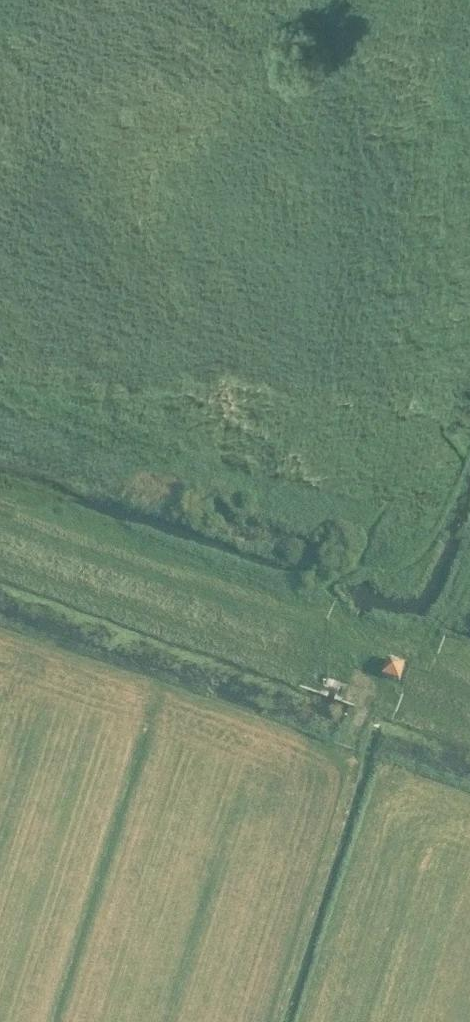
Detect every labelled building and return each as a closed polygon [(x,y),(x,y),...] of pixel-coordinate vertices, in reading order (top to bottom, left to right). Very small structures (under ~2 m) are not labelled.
[(401,658),(398,657),(385,652),(379,669),(396,674),(401,658)]
